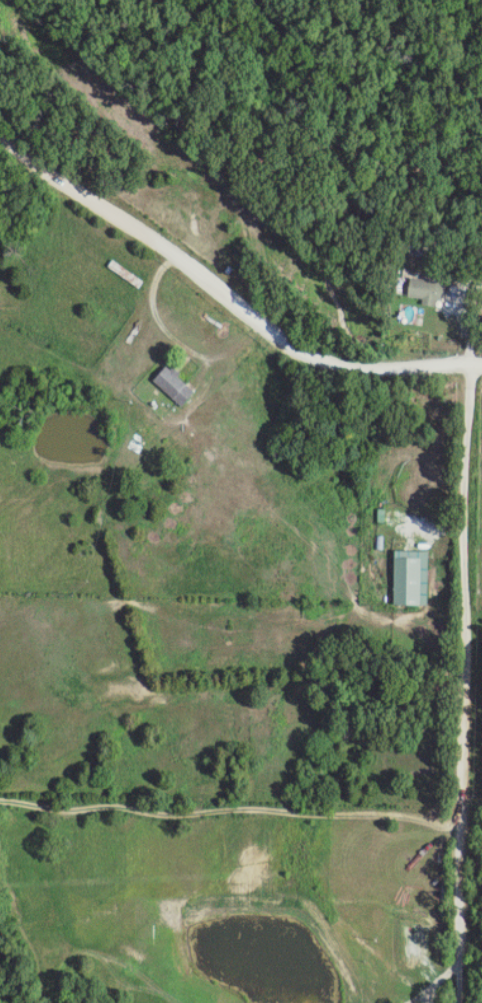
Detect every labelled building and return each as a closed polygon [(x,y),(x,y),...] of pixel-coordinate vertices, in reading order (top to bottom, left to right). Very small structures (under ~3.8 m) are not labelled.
[(407,298),(422,298),(422,304),(442,304),(443,280),(408,279),(407,298)] [(194,390),(166,364),(151,380),(180,406),(194,390)] [(391,604),(426,604),(427,551),(392,550),(391,604)]
